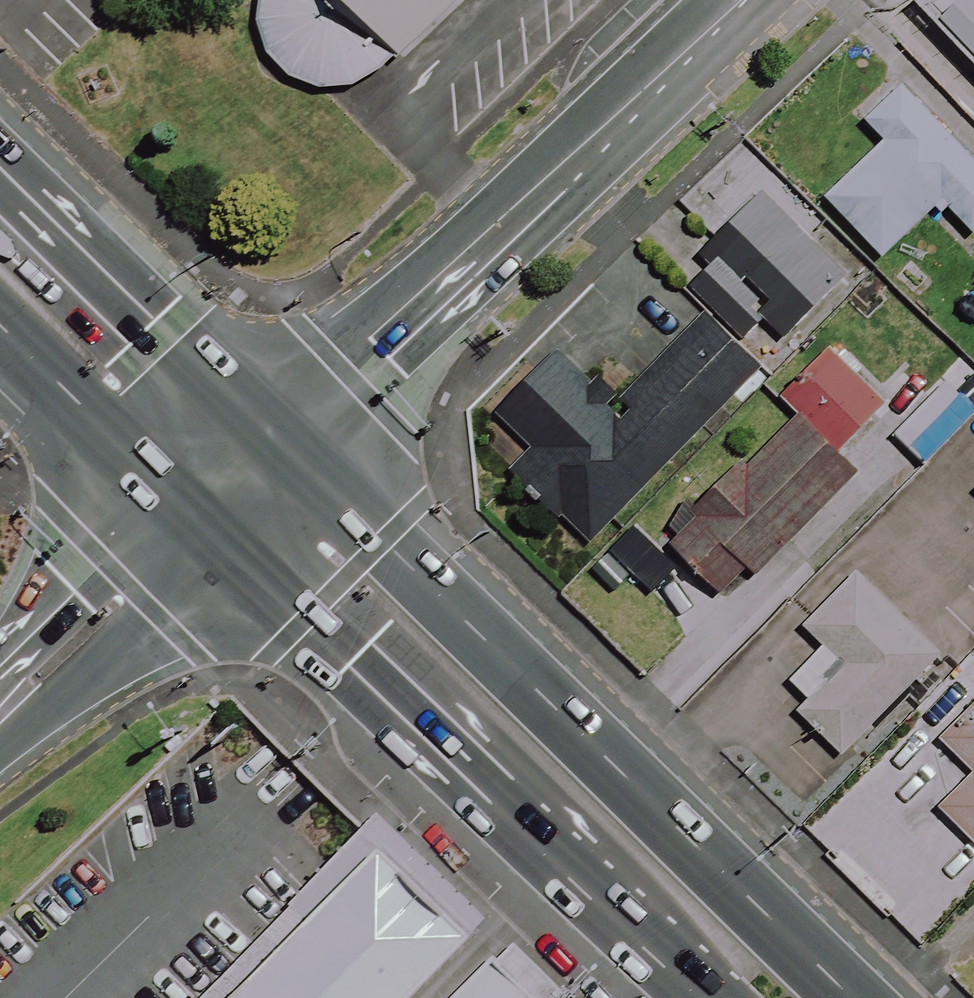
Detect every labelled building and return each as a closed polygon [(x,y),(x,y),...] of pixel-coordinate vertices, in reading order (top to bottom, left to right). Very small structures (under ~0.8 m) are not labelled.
[(248,18),(282,58),(325,70),(372,61),(441,0),(250,0),(248,18)] [(904,87),(869,121),(888,141),(828,198),(884,257),(944,200),(973,232),(973,161),(904,87)] [(855,278),(768,192),(681,281),(743,341),(767,317),(792,342),(855,278)] [(762,371),(707,318),(617,412),(558,356),(500,418),(536,452),(516,473),(594,547),(762,371)] [(888,403),(833,348),(784,397),(802,416),(750,468),(741,459),(696,505),(705,514),(674,545),(730,601),(858,474),(838,454),(888,403)] [(949,383),(897,435),(924,462),(973,412),(973,408),(949,383)] [(945,653),(863,570),(808,624),(848,665),(802,710),(844,753),(945,653)] [(943,738),(973,770),(973,707),(943,738)] [(939,807),(973,842),(973,772),(939,807)] [(352,834),(193,997),(400,997),(459,937),(352,834)] [(436,997),(540,997),(487,946),(436,997)]
